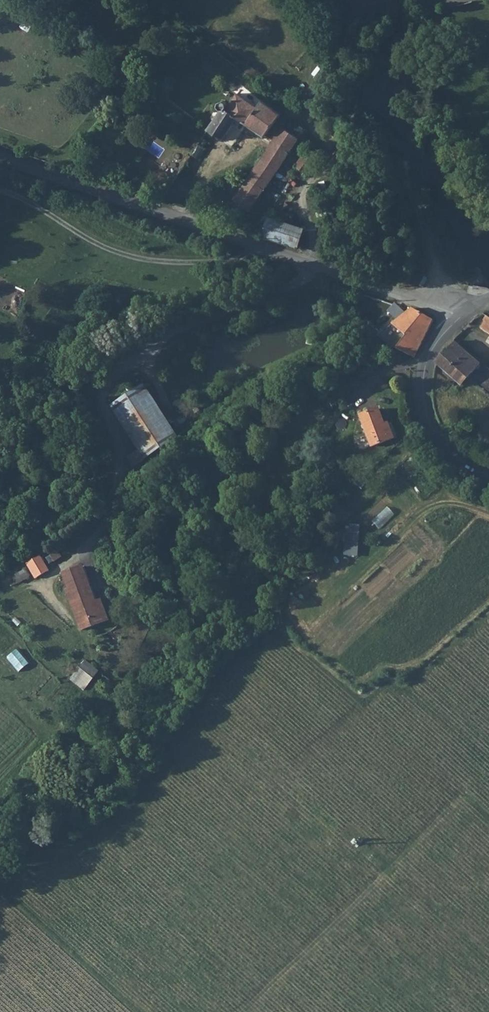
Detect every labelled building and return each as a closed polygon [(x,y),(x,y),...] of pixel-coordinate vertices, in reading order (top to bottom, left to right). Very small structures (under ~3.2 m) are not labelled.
[(278,106),(240,76),(225,93),(222,91),(218,91),(216,93),(215,97),(215,100),(218,102),(219,102),(217,107),(212,105),(207,112),(211,116),(207,121),(223,131),(239,108),(264,126),(278,106)] [(302,124),(291,115),(285,124),(283,122),(243,182),(233,197),(240,201),(237,205),(244,210),(245,207),(248,206),(250,206),(302,124)] [(222,190),(225,192),(233,197),(243,182),(231,176),(222,190)] [(225,209),(233,197),(225,192),(216,205),(225,209)] [(272,220),(266,239),(303,250),(308,232),(272,220)] [(412,308),(392,324),(406,336),(397,348),(414,358),(433,320),(412,308)] [(446,349),(448,351),(436,363),(462,385),(469,377),(488,395),(488,372),(452,341),(446,349)] [(110,403),(141,456),(174,437),(143,384),(110,403)] [(378,412),(363,417),(375,446),(394,439),(389,426),(384,428),(378,412)] [(361,526),(348,525),(346,555),(359,556),(361,526)] [(28,564),(37,580),(51,572),(42,557),(28,564)] [(72,590),(69,591),(82,631),(109,621),(104,607),(99,609),(85,568),(67,575),(72,590)] [(71,647),(79,640),(71,630),(63,636),(71,647)] [(21,672),(31,664),(19,649),(10,657),(21,672)] [(99,671),(86,661),(81,669),(93,678),(99,671)] [(0,755),(0,779),(1,781),(14,769),(0,755)]
